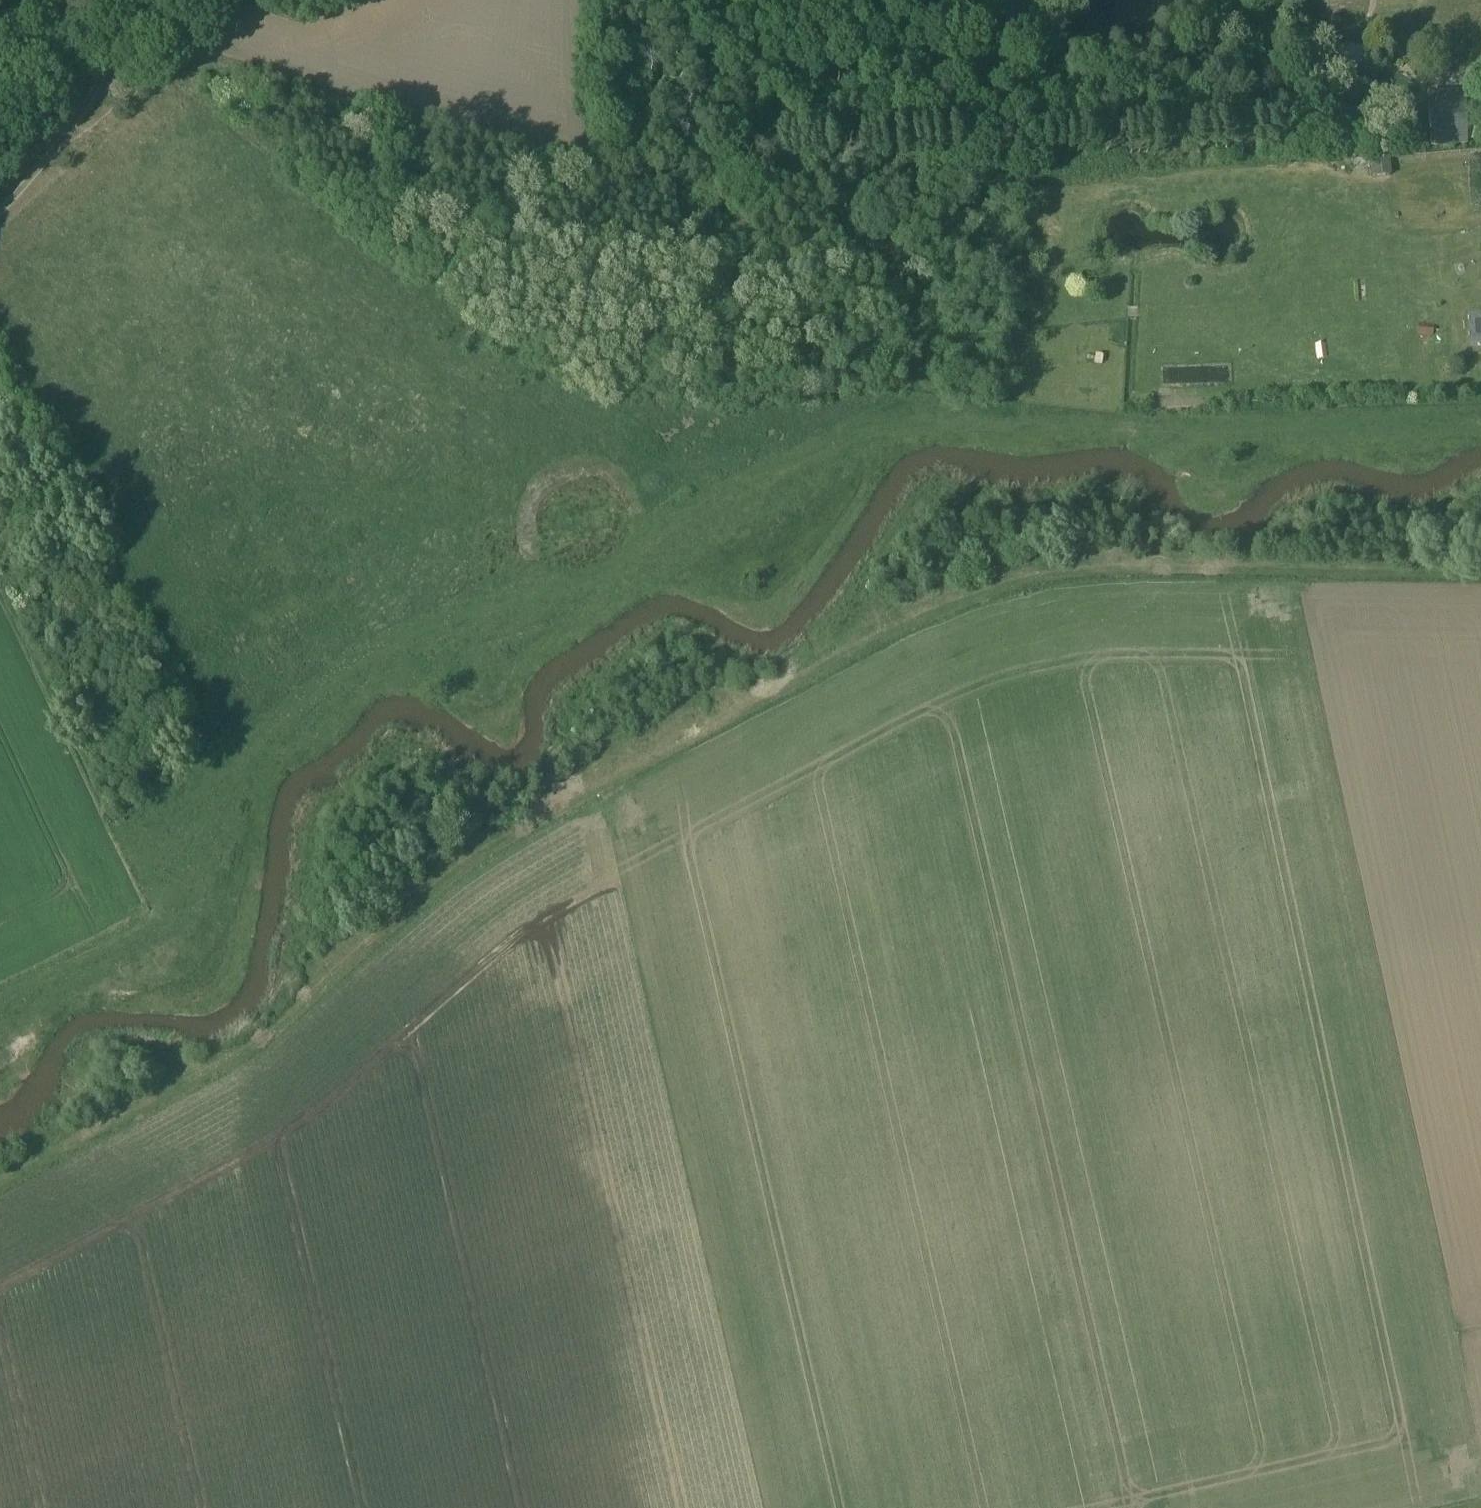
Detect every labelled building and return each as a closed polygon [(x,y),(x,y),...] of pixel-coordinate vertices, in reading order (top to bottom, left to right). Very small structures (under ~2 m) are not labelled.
[(1467,101),(1467,89),(1427,90),(1429,145),(1469,143),(1469,140),(1480,139),(1480,100),(1467,101)]
